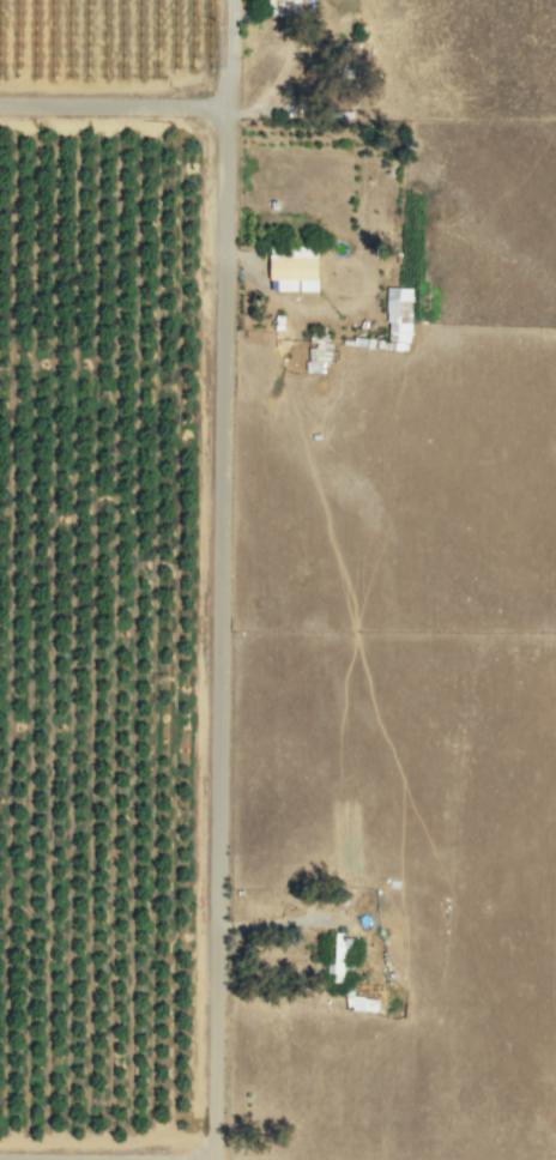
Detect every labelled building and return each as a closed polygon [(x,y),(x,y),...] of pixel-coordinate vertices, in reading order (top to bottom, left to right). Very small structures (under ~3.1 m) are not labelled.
[(264,15),(297,16),(298,0),(264,0),(264,15)] [(313,292),(314,248),(287,248),(287,255),(266,255),(266,291),(313,292)] [(409,288),(384,288),(383,342),(408,342),(409,288)] [(338,982),(339,972),(347,973),(348,935),(331,935),(329,964),(326,964),(325,982),(338,982)] [(374,1011),(375,997),(343,997),(342,1010),(374,1011)]
